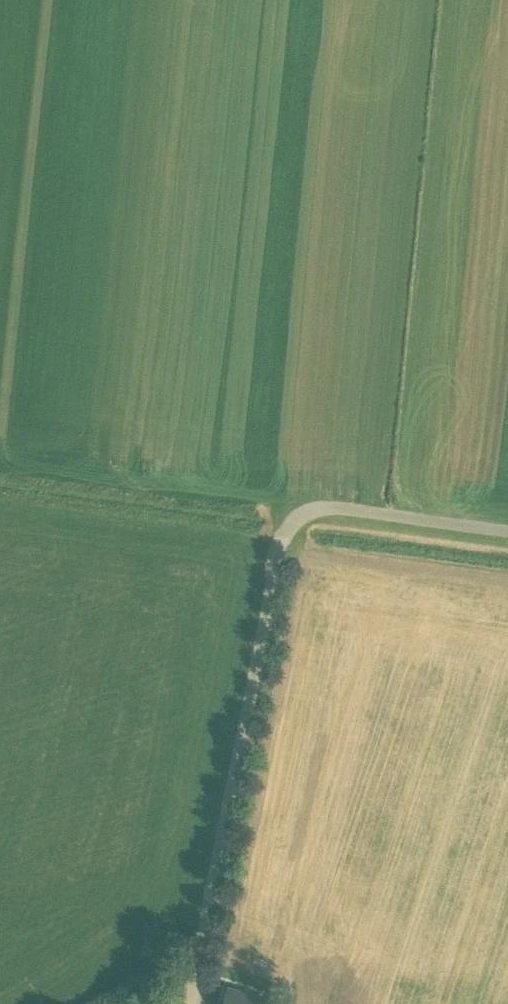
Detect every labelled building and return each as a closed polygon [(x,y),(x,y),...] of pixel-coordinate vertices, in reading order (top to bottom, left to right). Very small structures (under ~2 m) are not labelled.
[(266,999),(228,987),(223,1003),(264,1003),(266,999)]
